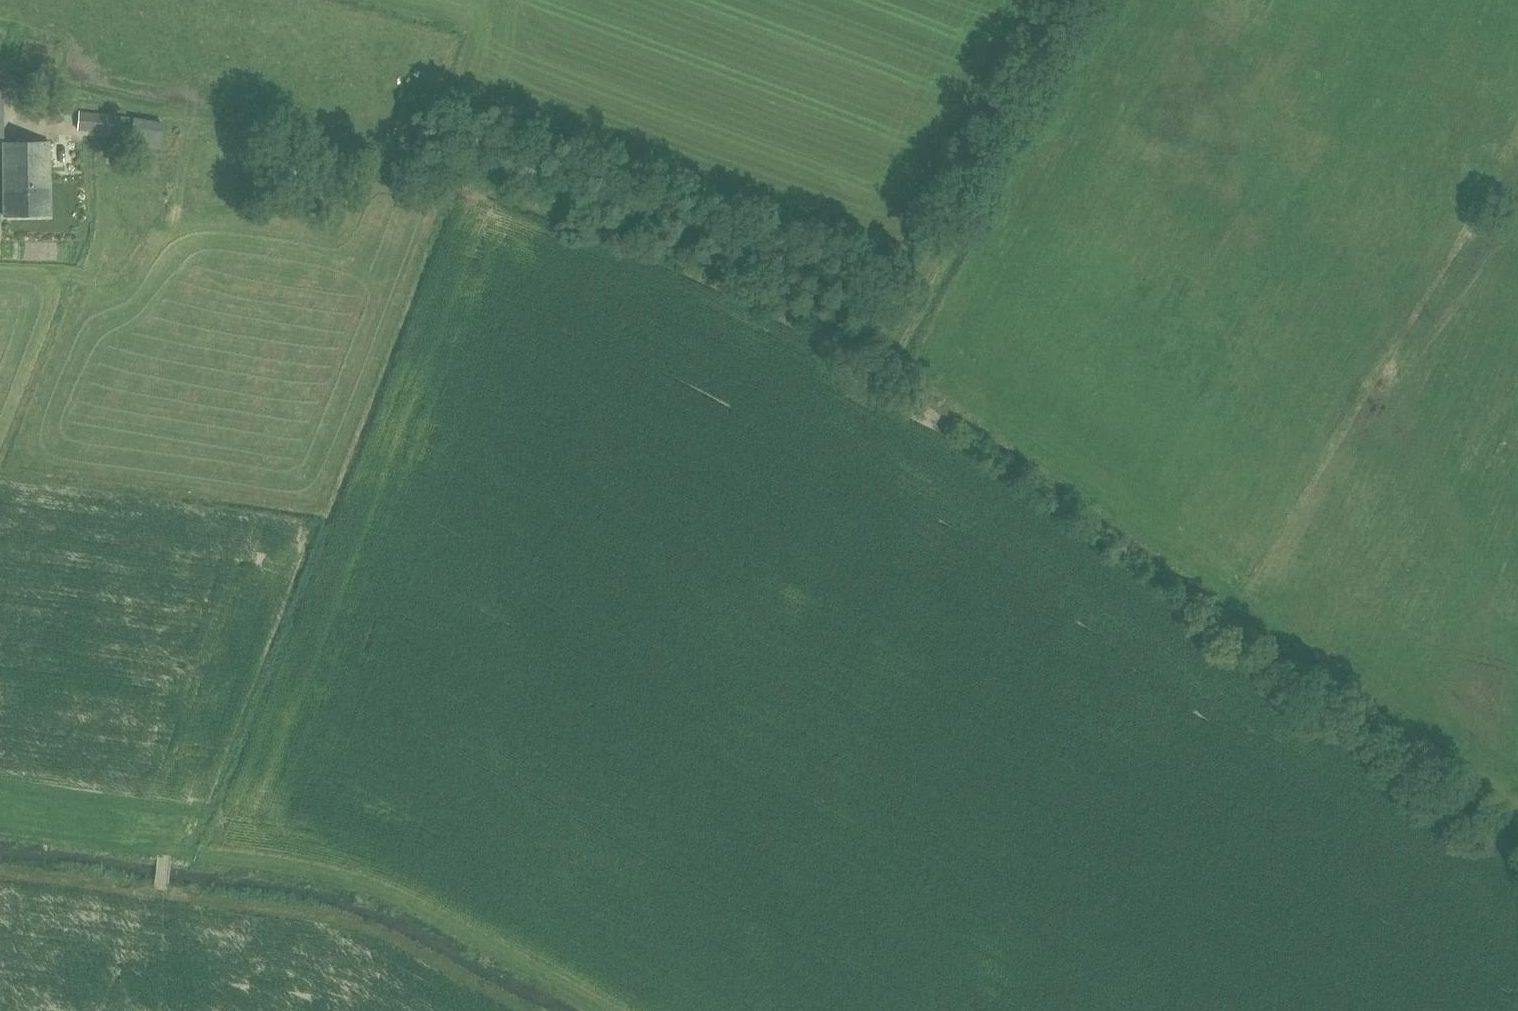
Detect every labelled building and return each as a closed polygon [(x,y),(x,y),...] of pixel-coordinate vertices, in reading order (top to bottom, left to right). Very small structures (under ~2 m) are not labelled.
[(175,133),(163,131),(164,123),(136,118),(104,113),(104,114),(81,113),(79,132),(101,134),(133,139),(132,145),(160,149),(172,151),(175,133)] [(52,216),(51,143),(5,144),(5,216),(5,217),(52,216)]
